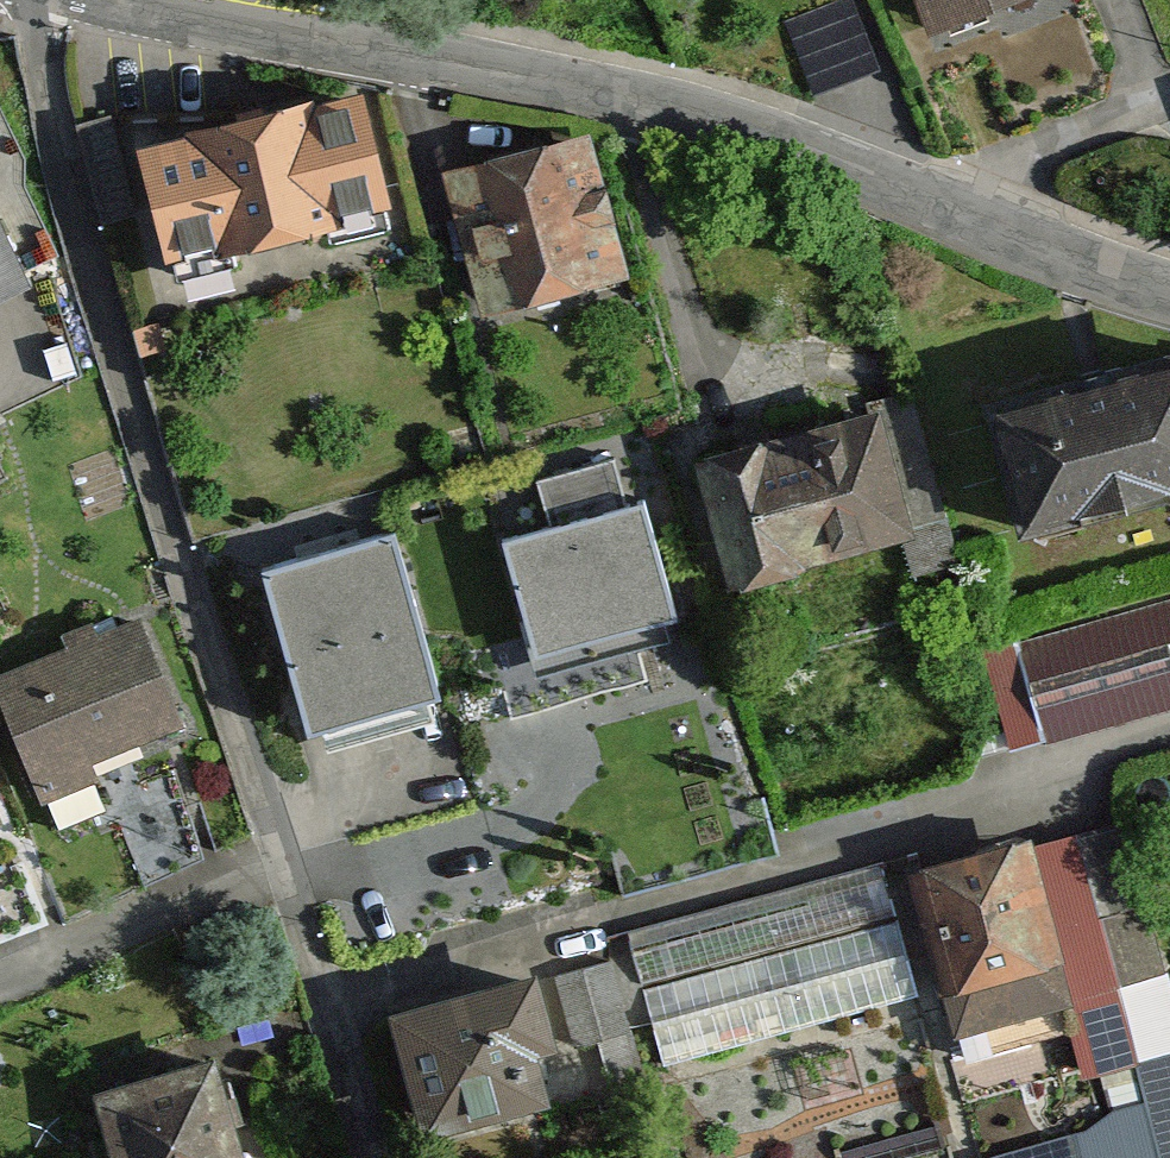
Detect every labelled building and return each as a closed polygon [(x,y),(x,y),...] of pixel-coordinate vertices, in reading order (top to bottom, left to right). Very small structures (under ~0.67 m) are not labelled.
[(942,49),(1061,0),(921,0),(942,49)] [(149,148),(180,291),(394,244),(362,101),(149,148)] [(572,140),(452,178),(497,321),(617,283),(572,140)] [(37,282),(0,208),(0,300),(37,282)] [(1056,545),(1169,516),(1169,378),(1023,415),(1056,545)] [(706,456),(748,600),(929,546),(887,403),(706,456)] [(500,532),(538,652),(679,608),(638,493),(500,532)] [(398,524),(262,555),(309,724),(444,686),(398,524)] [(3,678),(54,811),(112,789),(105,770),(192,737),(149,623),(3,678)] [(1056,740),(1169,711),(1169,639),(1039,673),(1056,740)] [(975,1043),(1070,1014),(1094,1092),(1169,1068),(1169,957),(1128,821),(926,882),(975,1043)] [(581,1040),(640,1026),(621,952),(562,967),(581,1040)] [(407,1020),(439,1153),(583,1119),(551,986),(407,1020)] [(126,1157),(251,1157),(227,1068),(110,1098),(126,1157)]
